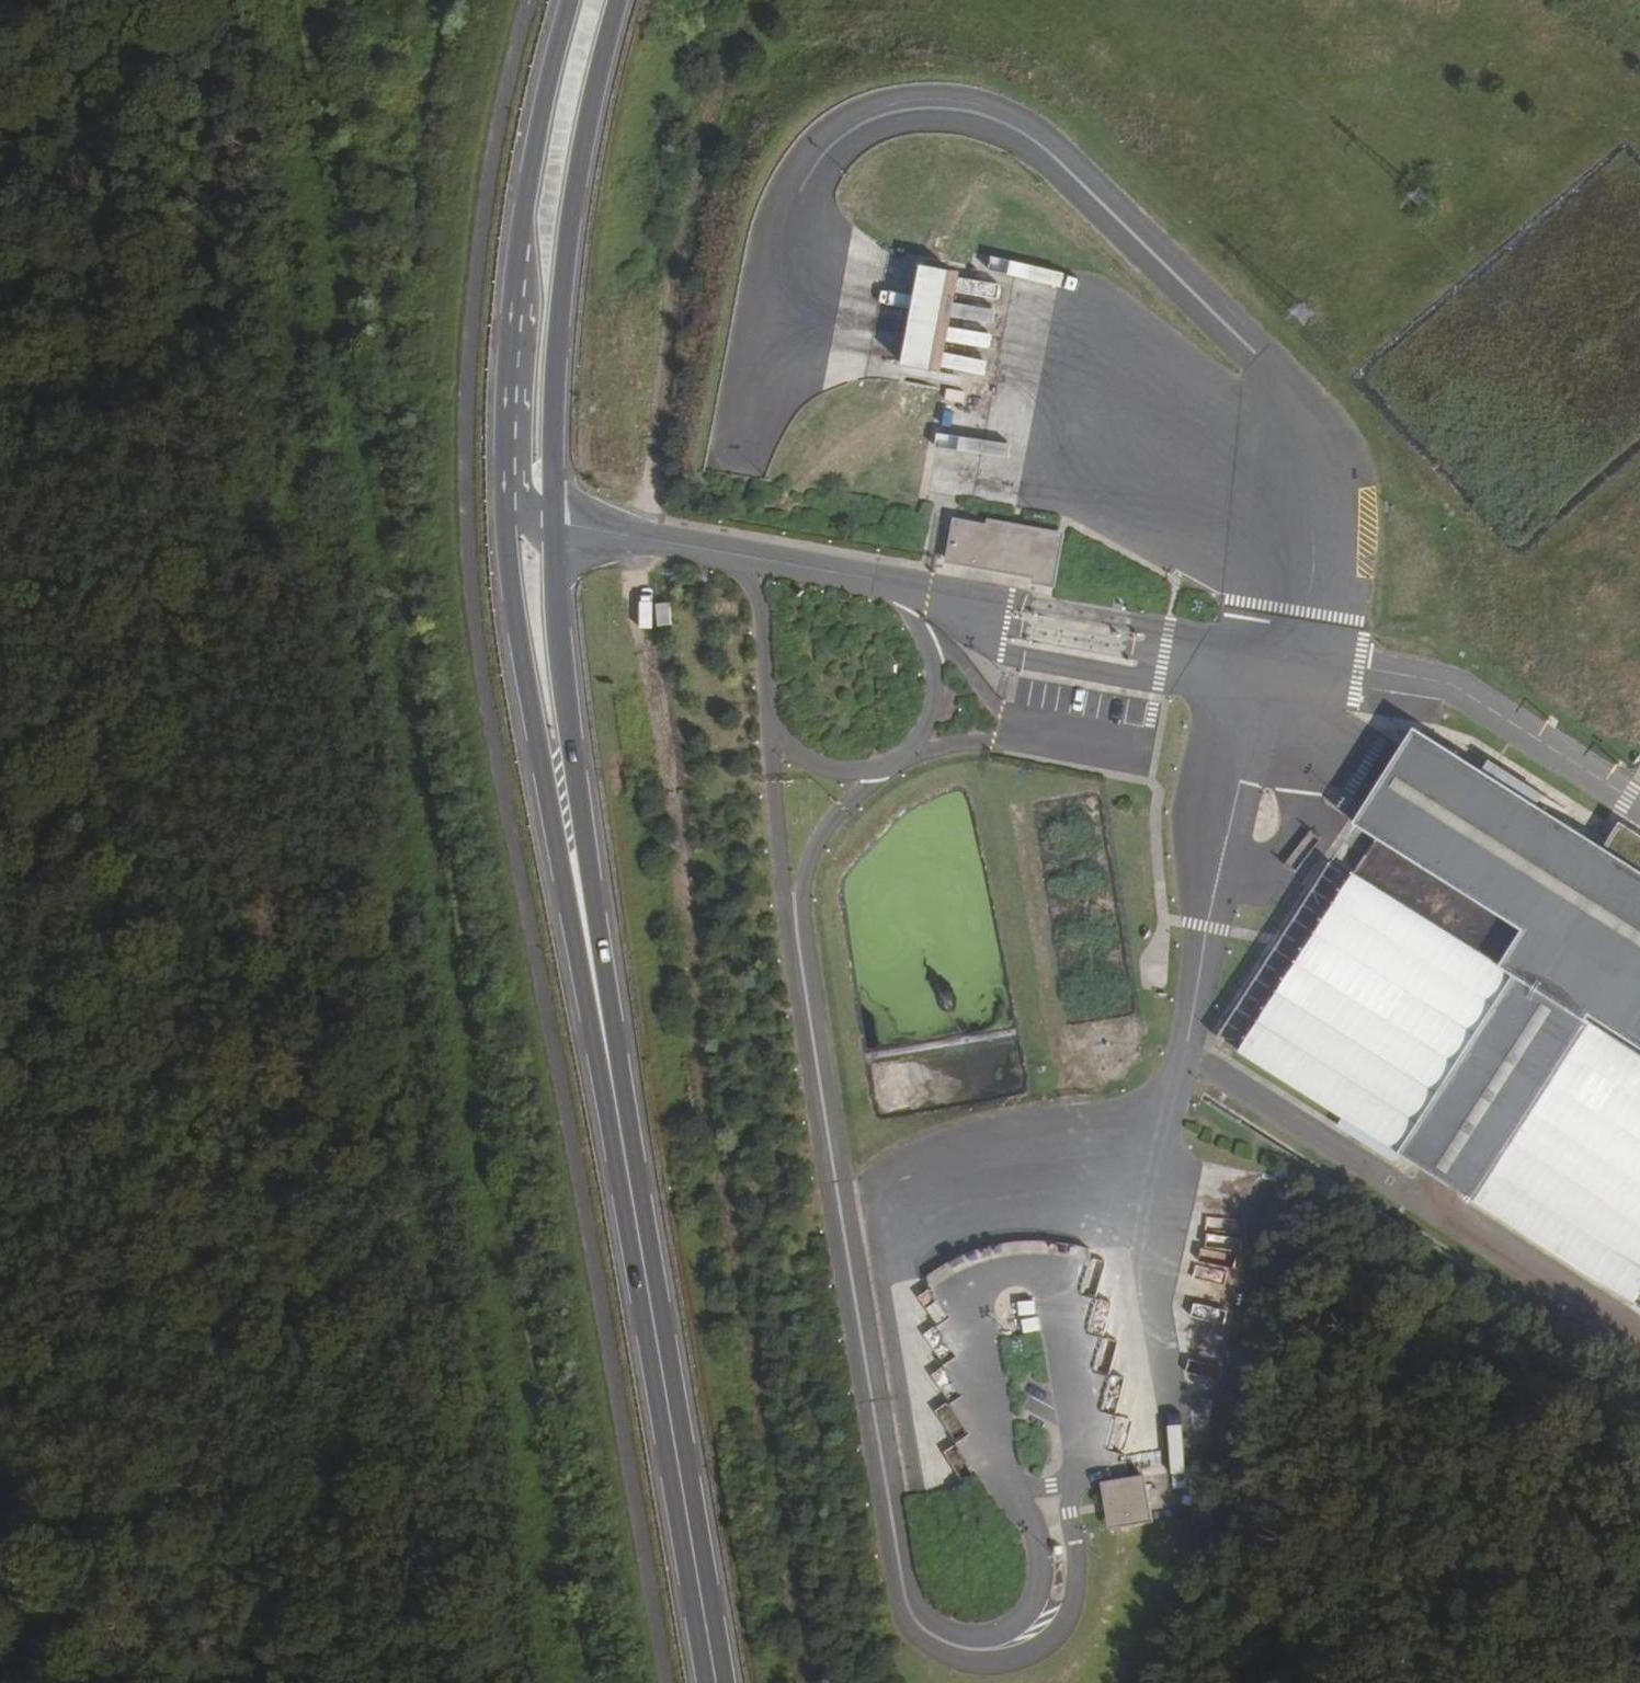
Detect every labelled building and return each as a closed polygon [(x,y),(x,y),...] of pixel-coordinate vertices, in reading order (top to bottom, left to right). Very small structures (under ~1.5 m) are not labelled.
[(1026,431),(1028,420),(1001,415),(998,426),(1026,431)] [(1053,581),(1060,532),(946,516),(940,566),(1053,581)] [(660,626),(675,625),(674,603),(658,603),(660,626)] [(1353,874),(1239,1052),(1633,1304),(1639,1293),(1639,1057),(1613,1039),(1614,1037),(1623,1043),(1639,1017),(1639,835),(1619,822),(1603,848),(1532,803),(1538,793),(1494,765),(1488,775),(1416,728),(1355,824),(1536,940),(1513,976),(1353,874)] [(1623,1043),(1639,1054),(1639,1017),(1623,1043)] [(1194,1278),(1224,1283),(1227,1267),(1231,1267),(1237,1229),(1207,1225),(1201,1264),(1197,1263),(1194,1278)] [(1017,1332),(1035,1331),(1032,1300),(1015,1302),(1017,1332)] [(1123,1443),(1129,1422),(1115,1419),(1109,1439),(1123,1443)] [(1110,1494),(1144,1489),(1143,1479),(1099,1485),(1105,1530),(1115,1528),(1110,1494)] [(1115,1528),(1149,1524),(1144,1489),(1110,1494),(1115,1528)]
